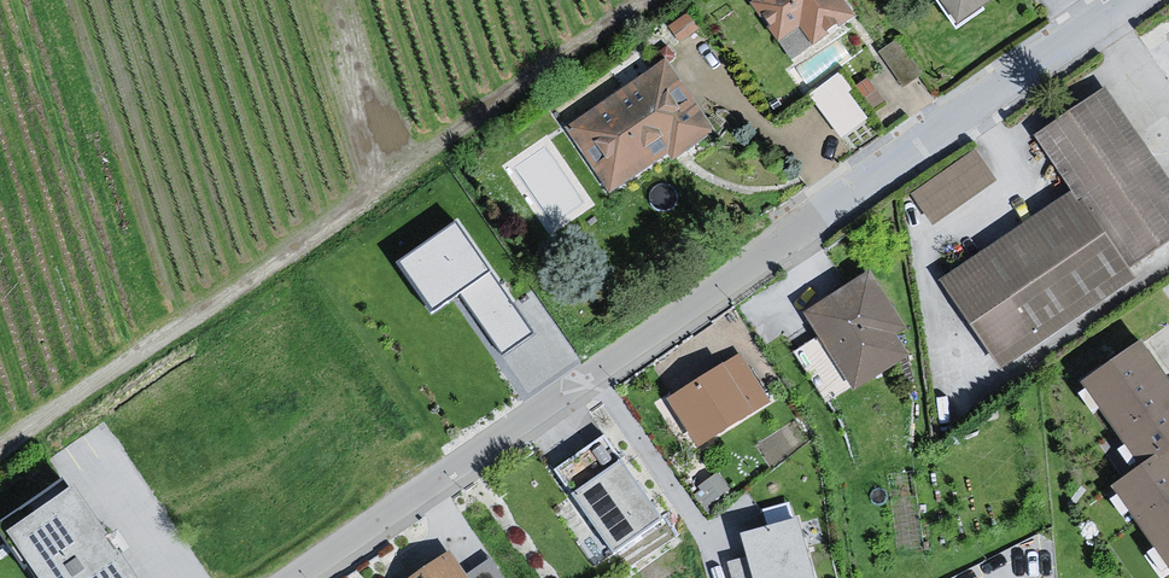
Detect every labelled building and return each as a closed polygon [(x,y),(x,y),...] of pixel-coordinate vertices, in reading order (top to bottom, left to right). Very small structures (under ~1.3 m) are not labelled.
[(750,9),(784,62),(851,20),(836,0),(765,0),(750,9)] [(961,35),(1008,0),(935,0),(961,35)] [(664,65),(566,130),(608,198),(711,133),(664,65)] [(813,89),(844,134),(872,114),(841,69),(813,89)] [(1031,143),(1070,197),(937,287),(1003,375),(1168,249),(1168,187),(1105,93),(1031,143)] [(978,143),(912,187),(936,221),(1001,177),(978,143)] [(541,333),(457,213),(394,257),(432,310),(457,293),(503,359),(541,333)] [(869,277),(811,314),(855,385),(906,354),(892,333),(901,327),(869,277)] [(1085,385),(1141,463),(1168,443),(1168,382),(1141,344),(1085,385)] [(740,357),(673,398),(698,440),(765,399),(740,357)] [(1112,482),(1168,564),(1168,443),(1141,463),(1112,482)] [(621,462),(577,492),(614,546),(659,516),(621,462)] [(0,531),(0,537),(30,577),(130,577),(62,486),(0,531)] [(766,503),(770,522),(798,516),(793,497),(766,503)] [(730,567),(733,577),(818,577),(803,523),(743,539),(749,562),(730,567)] [(421,577),(468,577),(454,557),(421,577)]
